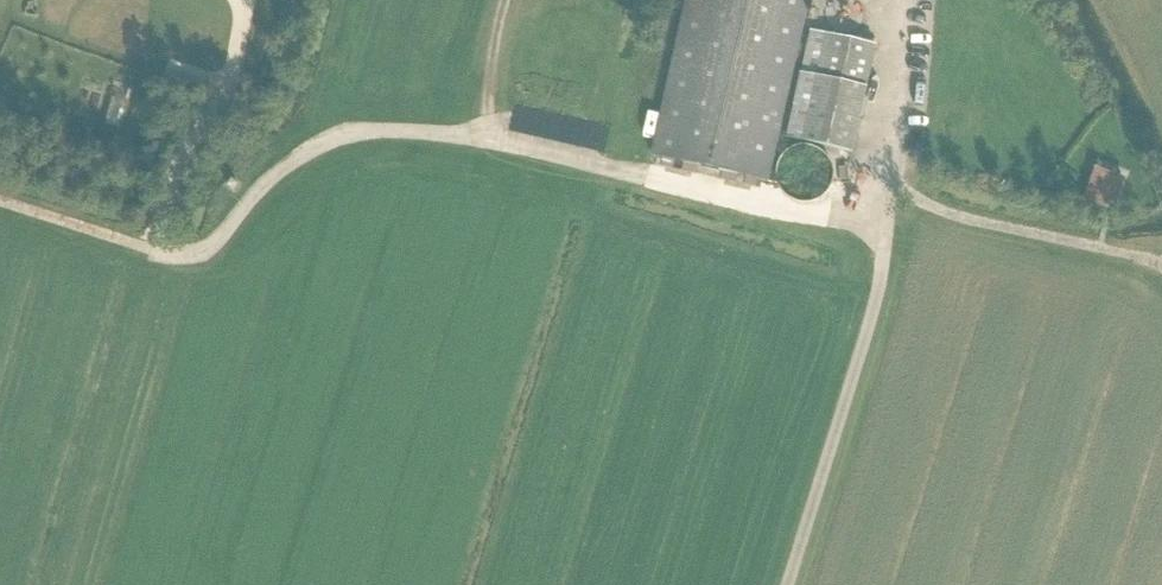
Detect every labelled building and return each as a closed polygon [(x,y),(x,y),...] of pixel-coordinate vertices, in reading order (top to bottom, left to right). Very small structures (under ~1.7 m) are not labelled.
[(209,45),(217,3),(200,0),(186,0),(178,39),(209,45)] [(652,155),(767,181),(808,0),(687,0),(652,155)] [(852,151),(876,45),(811,31),(787,137),(852,151)] [(834,177),(834,173),(834,169),(833,164),(831,160),(828,156),(825,152),(822,149),(818,147),(814,145),(810,144),(805,144),(801,144),(796,145),(792,147),(788,149),(785,152),(782,156),(779,160),(778,164),(777,168),(776,173),(777,177),(778,182),(779,186),(782,190),(785,193),(788,196),(792,198),(796,200),(801,201),(805,202),(810,201),(814,200),(818,198),(822,196),(825,193),(828,190),(831,186),(833,182),(834,177)] [(1110,207),(1121,178),(1095,168),(1084,197),(1110,207)]
